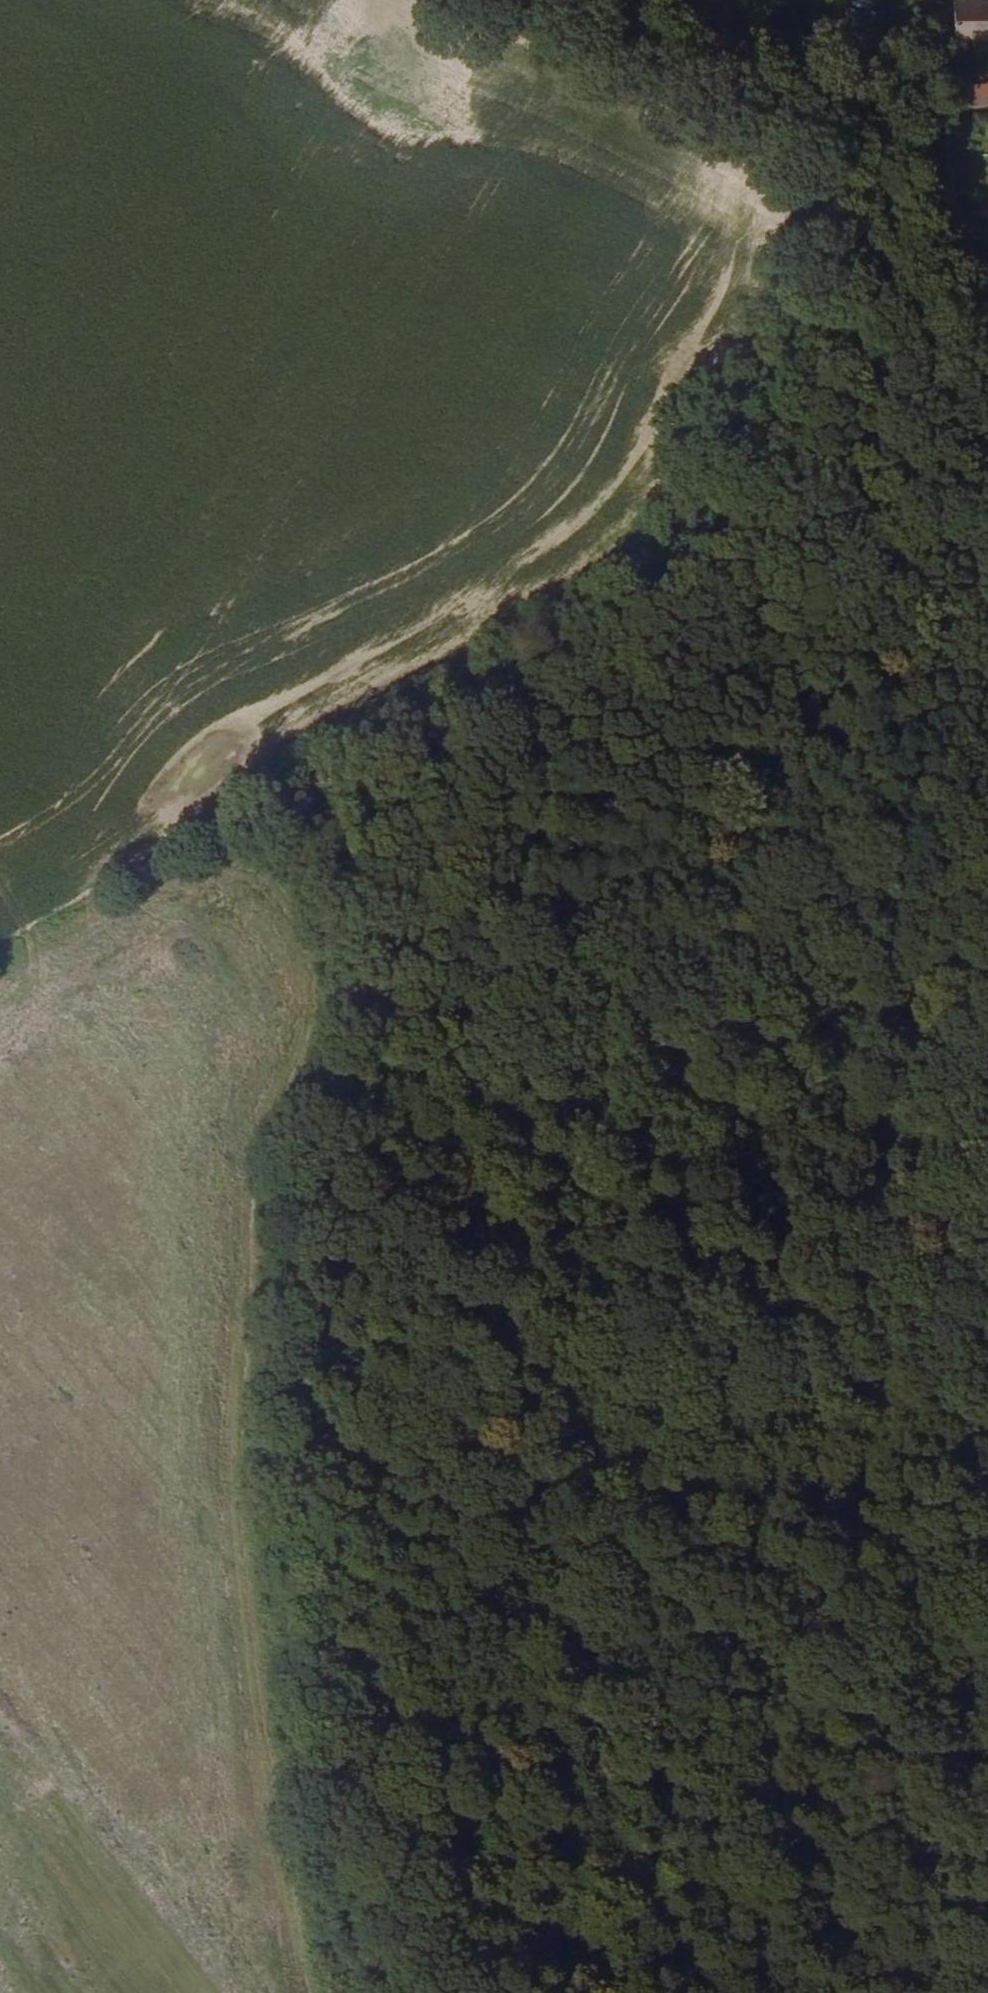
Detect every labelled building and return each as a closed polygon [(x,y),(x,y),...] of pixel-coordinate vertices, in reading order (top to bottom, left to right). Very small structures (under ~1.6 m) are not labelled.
[(981,0),(931,0),(934,25),(982,21),(981,0)] [(972,73),(974,89),(987,87),(987,71),(972,73)] [(966,74),(936,77),(938,93),(968,89),(966,74)]
